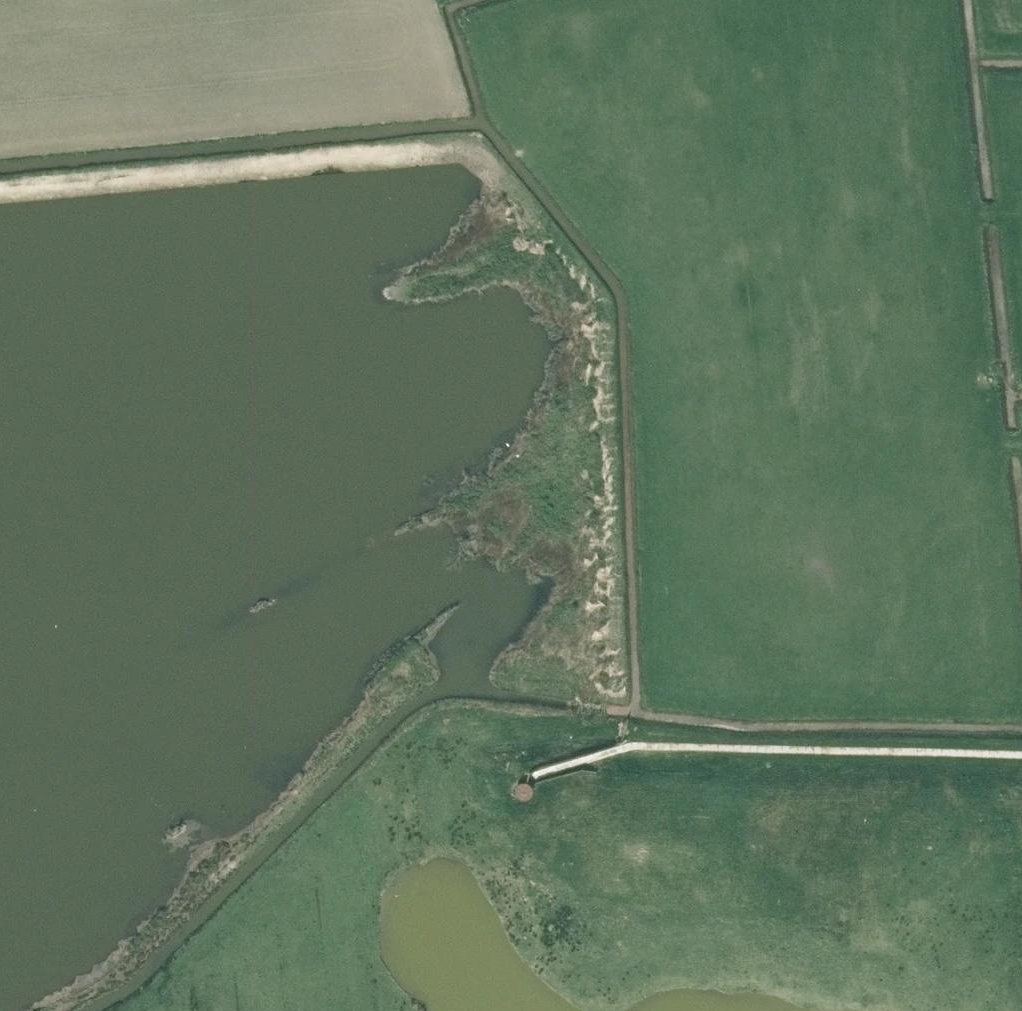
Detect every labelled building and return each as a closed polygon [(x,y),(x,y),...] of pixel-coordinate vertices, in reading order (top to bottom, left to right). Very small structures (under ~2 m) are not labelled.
[(520,796),(523,797),(525,798),(527,797),(529,796),(531,795),(532,793),(533,791),(533,789),(533,786),(531,784),(529,782),(527,781),(524,781),(521,782),(518,783),(517,786),(516,789),(517,792),(518,794),(520,796)]
